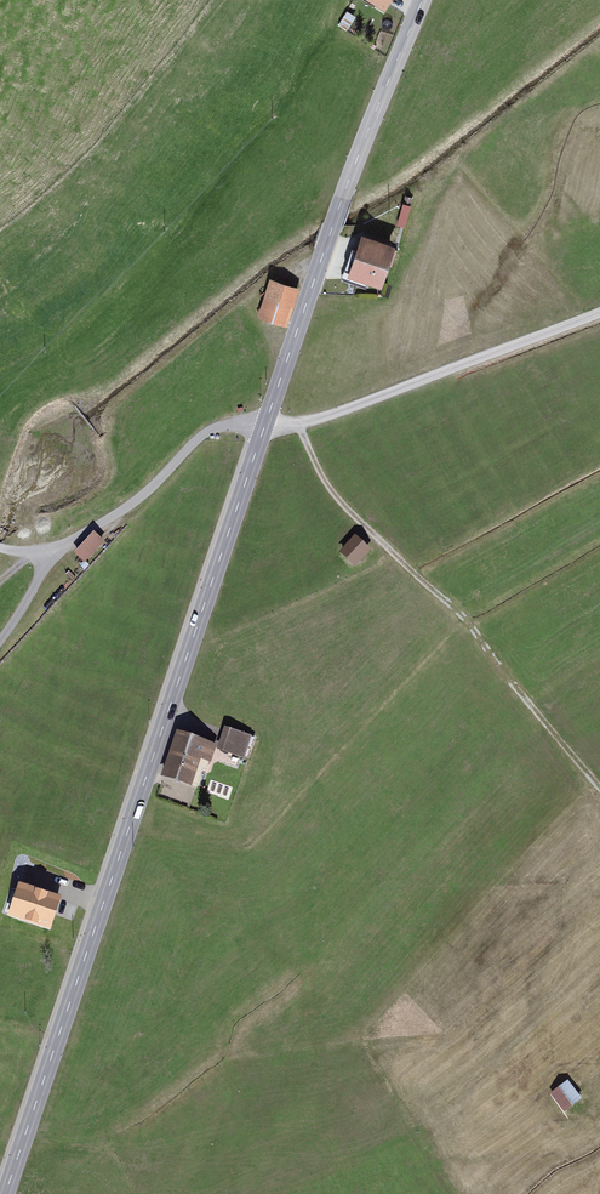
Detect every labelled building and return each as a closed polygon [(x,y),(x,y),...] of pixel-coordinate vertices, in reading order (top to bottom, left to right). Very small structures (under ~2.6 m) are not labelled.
[(408,226),(411,204),(401,203),(399,225),(408,226)] [(356,238),(344,278),(375,288),(388,248),(356,238)] [(297,289),(267,280),(255,321),(284,330),(297,289)] [(86,563),(106,541),(94,531),(75,553),(86,563)] [(371,551),(355,536),(339,553),(356,568),(371,551)] [(248,740),(222,732),(216,752),(242,760),(248,740)] [(213,749),(173,736),(159,779),(199,792),(213,749)] [(64,902),(18,887),(7,921),(52,936),(64,902)] [(566,1083),(547,1097),(560,1114),(579,1100),(566,1083)]
